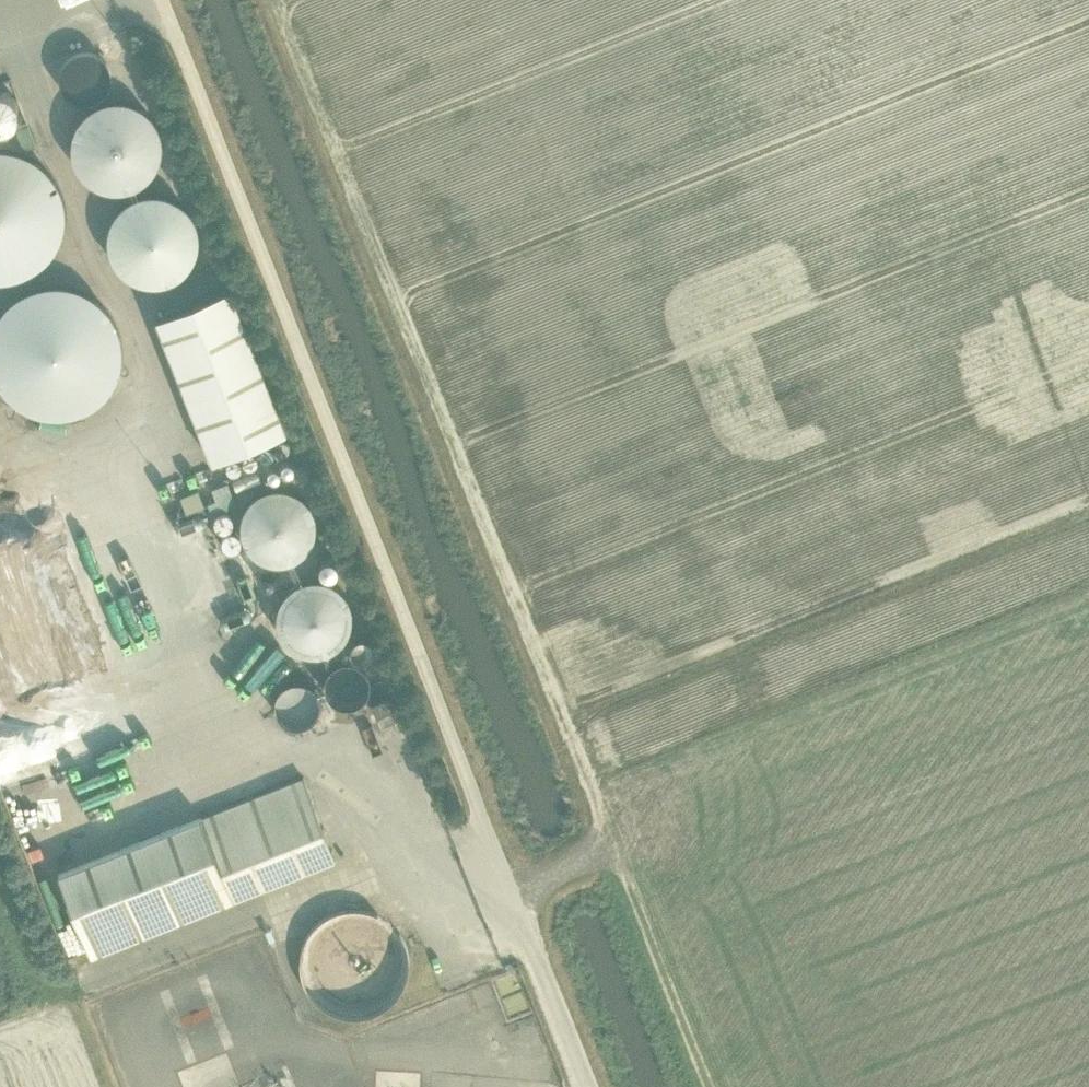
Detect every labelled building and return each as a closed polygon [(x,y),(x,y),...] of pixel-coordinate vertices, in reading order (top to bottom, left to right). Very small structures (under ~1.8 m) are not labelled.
[(1,126),(9,124),(15,118),(18,109),(17,101),(13,94),(6,90),(0,89),(0,126),(1,126)] [(113,189),(117,189),(120,189),(124,188),(128,188),(131,187),(135,185),(138,183),(141,182),(144,179),(147,177),(149,174),(152,171),(154,168),(156,165),(157,162),(158,158),(159,154),(160,151),(160,147),(160,143),(160,140),(159,136),(158,132),(157,129),(155,126),(154,122),(151,119),(149,116),(147,114),(144,111),(141,109),(138,107),(134,106),(131,104),(127,103),(124,102),(120,102),(116,102),(112,102),(109,102),(105,103),(102,104),(98,106),(95,107),(92,109),(89,112),(86,114),(83,117),(81,120),(79,123),(77,126),(76,129),(74,133),(73,136),(73,140),(73,144),(73,148),(73,151),(74,155),(75,158),(76,162),(77,165),(79,169),(81,172),(84,174),(86,177),(89,180),(92,182),(95,184),(99,185),(102,187),(106,188),(109,189),(113,189)] [(3,279),(8,278),(14,277),(19,275),(24,273),(29,270),(34,267),(39,264),(43,260),(47,256),(50,252),(53,247),(56,242),(58,237),(60,231),(61,226),(62,220),(63,215),(63,209),(62,203),(61,198),(59,192),(57,187),(55,182),(52,177),(48,173),(45,168),(41,164),(36,161),(32,158),(27,155),(22,153),(16,151),(11,149),(5,148),(0,148),(0,279),(3,279)] [(148,282),(152,282),(155,282),(159,282),(163,281),(167,280),(170,278),(173,277),(177,275),(180,273),(182,270),(185,267),(187,264),(189,261),(191,258),(193,255),(194,251),(195,247),(195,244),(196,240),(196,236),(195,232),(194,229),(193,225),(192,222),(190,218),(189,215),(186,212),(184,209),(181,206),(178,204),(175,202),(172,200),(169,198),(165,197),(161,196),(158,195),(154,195),(150,195),(146,195),(143,196),(139,197),(136,198),(132,200),(129,202),(126,204),(123,206),(120,209),(118,212),(115,215),(113,218),(112,221),(110,225),(109,228),(109,232),(108,236),(108,240),(108,243),(109,247),(110,251),(111,254),(112,258),(114,261),(116,264),(119,267),(121,270),(124,272),(127,275),(130,277),(134,278),(137,280),(141,281),(144,282),(148,282)] [(56,285),(51,286),(45,286),(40,288),(34,289),(29,291),(24,294),(19,297),(15,300),(11,304),(7,308),(3,312),(0,317),(0,385),(1,385),(4,390),(7,394),(11,398),(15,402),(20,405),(25,408),(29,411),(35,413),(40,414),(45,416),(51,416),(57,417),(62,416),(68,416),(73,414),(78,413),(84,411),(89,408),(93,405),(98,402),(102,398),(106,394),(109,390),(112,385),(115,380),(117,375),(119,370),(121,365),(122,359),(122,354),(122,348),(121,342),(121,337),(119,332),(117,326),(115,321),(112,316),(109,312),(106,308),(102,304),(97,300),(93,297),(88,294),(83,291),(78,289),(73,288),(67,286),(62,286),(56,285)] [(158,318),(214,461),(287,432),(231,290),(158,318)] [(247,467),(220,475),(224,486),(250,478),(247,467)] [(283,487),(279,487),(275,487),(272,487),(268,488),(265,489),(261,491),(258,493),(255,495),(252,497),(250,500),(247,503),(245,506),(244,509),(242,512),(241,516),(241,519),(241,523),(241,527),(241,530),(242,534),(243,537),(244,541),(246,544),(248,547),(251,550),(253,552),(256,554),(259,556),(262,558),(266,559),(269,560),(273,561),(277,561),(280,561),(284,561),(287,560),(291,559),(294,557),(297,556),(300,554),(303,551),(306,549),(308,546),(310,543),(312,539),(313,536),(314,532),(315,529),(315,525),(315,522),(314,518),(314,514),(313,511),(311,508),(309,504),(307,501),(305,499),(302,496),(299,494),(296,492),(293,490),(290,489),(286,488),(283,487)] [(198,490),(180,498),(186,513),(204,506),(198,490)] [(4,628),(0,630),(0,648),(22,641),(22,613),(58,601),(58,581),(34,580),(29,564),(52,556),(40,518),(40,509),(0,508),(0,628),(4,628)] [(108,543),(108,511),(55,512),(56,572),(68,572),(68,609),(119,608),(118,542),(108,543)] [(230,542),(226,526),(208,531),(213,547),(230,542)] [(311,654),(314,654),(318,654),(322,653),(326,652),(330,651),(333,649),(337,647),(340,645),(343,642),(345,639),(347,635),(349,632),(351,628),(352,624),(352,620),(352,617),(352,613),(351,609),(350,605),(349,601),(347,598),(345,594),(342,591),(339,589),(336,586),(333,584),(329,583),(325,581),(322,580),(318,580),(314,580),(310,580),(306,581),(302,582),(298,584),(295,586),(292,588),(289,591),(286,593),(284,597),(282,600),(280,604),(279,607),(278,611),(278,615),(278,619),(278,623),(279,627),(281,631),(282,634),(284,638),(287,641),(289,644),(292,646),(296,649),(299,650),(303,652),(307,653),(311,654)] [(371,686),(371,680),(369,674),(367,669),(363,665),(358,662),(353,660),(347,659),(342,660),(336,663),(332,666),(328,671),(326,676),(325,682),(326,687),(328,693),(331,697),(335,701),(341,704),(346,705),(352,705),(357,703),(362,700),(366,696),(369,691),(371,686)] [(321,705),(322,699),(320,693),(317,687),(313,683),(307,680),(301,678),(295,679),(289,680),(284,684),(280,689),(277,694),(276,700),(277,706),(279,712),(283,717),(288,721),(293,723),(300,724),(306,723),(311,720),(316,716),(319,711),(321,705)] [(393,695),(373,703),(378,715),(398,707),(393,695)] [(337,859),(333,848),(304,777),(202,817),(60,874),(92,955),(234,900),(337,859)] [(13,831),(18,861),(35,858),(29,828),(13,831)] [(407,968),(408,958),(407,949),(404,940),(399,931),(394,924),(386,918),(378,913),(369,910),(360,908),(350,908),(341,910),(332,914),(324,919),(317,926),(312,934),(308,942),(305,951),(305,961),(306,970),(309,979),(313,988),(319,995),(326,1001),(334,1006),(343,1009),(353,1011),(362,1011),(372,1009),(380,1005),(388,1000),(395,993),(401,986),(405,977),(407,968)] [(128,973),(155,963),(149,948),(122,958),(128,973)] [(90,973),(96,986),(122,974),(116,961),(90,973)] [(451,970),(428,975),(431,985),(454,980),(451,970)] [(473,980),(399,1007),(410,1036),(483,1010),(473,980)] [(98,1019),(91,1000),(79,1004),(86,1024),(98,1019)] [(455,1022),(460,1034),(484,1026),(480,1013),(455,1022)] [(176,1027),(187,1057),(214,1047),(203,1017),(176,1027)] [(401,1086),(416,1086),(417,1054),(403,1053),(401,1086)] [(177,1075),(180,1086),(232,1086),(225,1063),(177,1075)] [(480,1070),(438,1068),(437,1081),(480,1083),(480,1070)]
